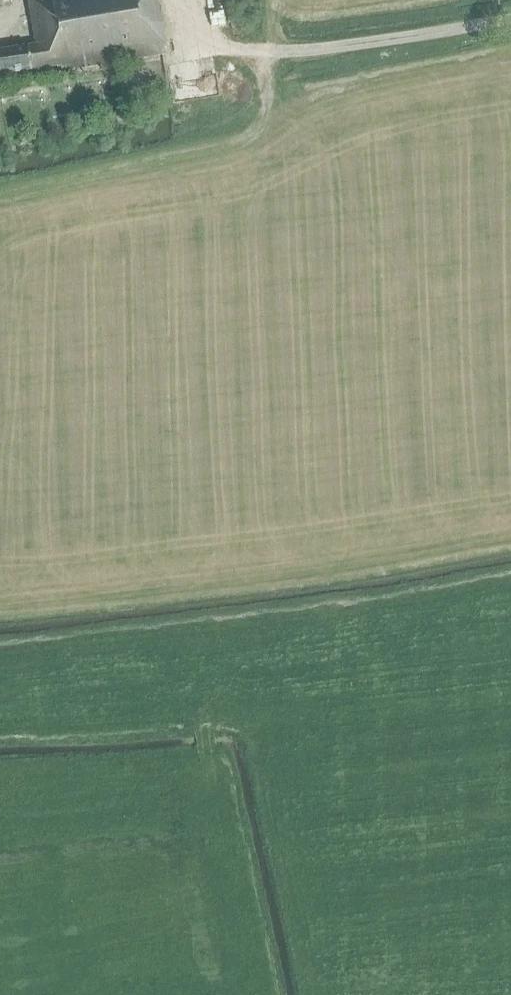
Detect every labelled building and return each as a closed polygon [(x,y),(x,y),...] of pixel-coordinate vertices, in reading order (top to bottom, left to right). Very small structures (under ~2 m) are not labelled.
[(36,46),(0,52),(0,76),(57,67),(58,72),(166,54),(157,0),(29,0),(36,46)]
